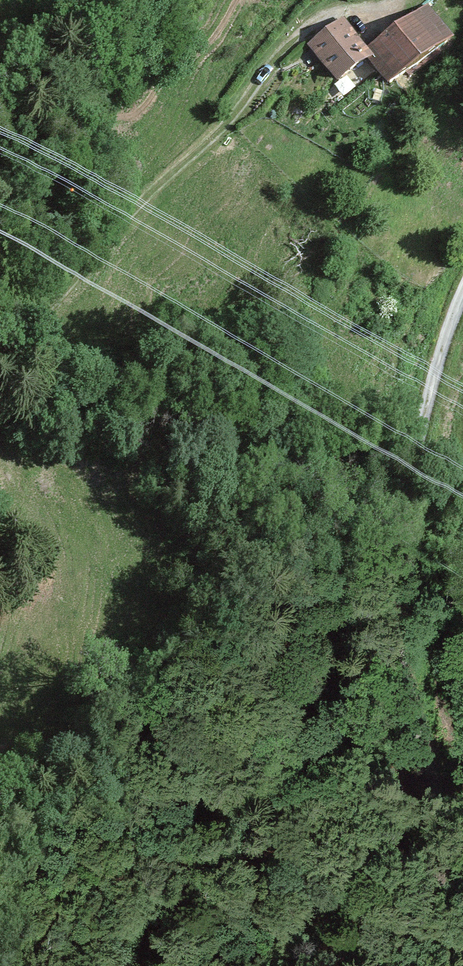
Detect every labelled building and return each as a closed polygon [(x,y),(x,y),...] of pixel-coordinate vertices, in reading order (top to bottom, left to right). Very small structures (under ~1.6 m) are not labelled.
[(348,16),(311,44),(341,85),(374,61),(394,88),(460,39),(432,1),(370,47),(348,16)]
